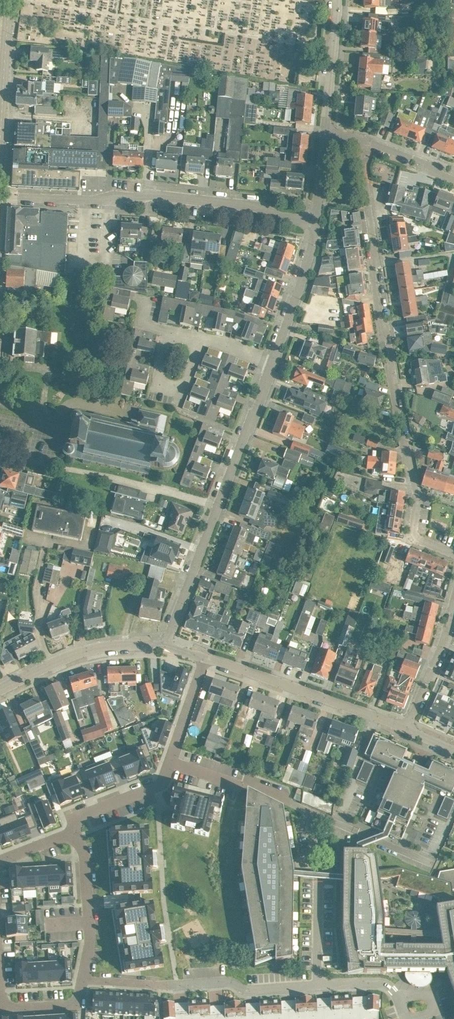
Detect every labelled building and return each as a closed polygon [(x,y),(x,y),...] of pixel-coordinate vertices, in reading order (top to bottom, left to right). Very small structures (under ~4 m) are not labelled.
[(364,8),(385,8),(386,0),(365,0),(364,8)] [(426,7),(426,11),(438,9),(445,10),(446,0),(438,0),(438,5),(426,7)] [(387,7),(388,15),(401,14),(401,6),(387,7)] [(363,20),(362,34),(377,35),(388,36),(389,30),(390,30),(390,29),(389,28),(390,22),(384,22),(385,16),(369,14),(368,20),(363,20)] [(380,49),(376,48),(377,35),(362,34),(361,47),(368,48),(368,53),(371,54),(380,55),(380,49)] [(37,69),(38,69),(37,70),(47,71),(47,62),(54,63),(55,58),(68,59),(69,52),(32,49),(31,61),(38,62),(38,63),(37,63),(37,69)] [(360,59),(359,73),(373,74),(382,75),(383,65),(391,66),(392,55),(380,55),(371,54),(371,60),(360,59)] [(106,154),(107,117),(108,101),(110,83),(109,83),(110,56),(102,55),(98,138),(70,137),(62,136),(53,136),(52,151),(106,154)] [(132,101),(156,103),(159,72),(160,64),(110,56),(109,83),(110,83),(133,86),(132,101)] [(190,69),(160,64),(159,72),(156,103),(153,135),(162,136),(164,123),(167,123),(171,81),(188,83),(190,69)] [(382,75),(373,74),(359,73),(358,87),(371,88),(370,90),(381,91),(382,75)] [(240,163),(241,153),(244,124),(246,104),(248,80),(233,77),(221,76),(218,97),(231,99),(226,151),(227,151),(227,154),(219,154),(219,161),(218,161),(216,176),(231,178),(233,162),(240,163)] [(453,86),(453,79),(444,77),(444,84),(453,86)] [(23,87),(18,87),(17,94),(43,96),(43,93),(52,94),(51,94),(54,94),(54,82),(45,82),(45,84),(34,83),(34,85),(23,84),(23,87)] [(97,83),(89,82),(88,96),(96,97),(97,83)] [(265,82),(264,90),(275,91),(276,83),(265,82)] [(445,85),(445,95),(453,97),(453,87),(445,85)] [(291,109),(311,111),(312,97),(299,96),(300,90),(288,89),(286,108),(291,109)] [(43,96),(17,94),(17,99),(15,100),(15,103),(17,105),(17,106),(19,106),(18,108),(20,109),(22,109),(23,108),(24,106),(36,107),(57,108),(58,97),(51,97),(51,94),(52,94),(43,93),(43,96)] [(370,118),(371,108),(372,100),(357,99),(354,123),(365,124),(366,118),(367,118),(367,117),(370,118)] [(124,102),(108,101),(107,117),(131,118),(131,108),(124,102)] [(407,103),(401,101),(396,116),(401,118),(400,122),(399,121),(394,134),(407,139),(417,114),(406,110),(407,105),(407,103)] [(246,104),(244,124),(255,126),(257,106),(246,104)] [(437,136),(435,139),(432,148),(445,153),(453,129),(449,128),(447,131),(440,129),(448,109),(441,106),(439,110),(438,114),(431,130),(438,133),(437,136)] [(35,115),(45,115),(57,116),(57,108),(36,107),(35,115)] [(386,112),(384,112),(380,124),(390,128),(395,116),(391,114),(393,110),(388,107),(386,112)] [(290,123),(300,124),(310,125),(311,111),(291,109),(290,123)] [(85,126),(96,126),(96,111),(75,110),(74,123),(80,123),(79,131),(85,131),(85,126)] [(422,115),(417,114),(407,139),(420,144),(426,128),(431,130),(438,114),(431,112),(427,122),(421,120),(422,115)] [(139,118),(131,118),(130,131),(138,132),(139,118)] [(14,150),(50,151),(52,151),(53,136),(43,135),(44,126),(16,125),(14,150)] [(281,148),(307,151),(308,137),(292,135),(293,128),(274,127),(273,135),(288,136),(287,149),(281,148)] [(445,153),(453,157),(453,130),(453,129),(445,153)] [(214,135),(207,135),(205,149),(213,150),(214,135)] [(114,154),(114,157),(113,167),(128,167),(129,145),(118,144),(118,147),(115,146),(114,154)] [(143,168),(143,158),(143,155),(144,148),(138,148),(138,146),(129,145),(128,167),(128,169),(129,170),(130,170),(131,171),(132,171),(133,171),(134,170),(135,170),(136,169),(137,168),(143,168)] [(183,147),(183,148),(182,159),(187,159),(186,173),(203,175),(205,161),(201,160),(202,153),(183,151),(184,147),(183,147)] [(181,166),(182,159),(183,148),(182,148),(182,149),(167,148),(166,156),(158,155),(156,170),(157,170),(157,172),(164,173),(164,171),(176,172),(177,165),(180,166),(181,166)] [(266,167),(278,168),(281,168),(291,169),(292,163),(306,164),(307,151),(281,148),(280,148),(280,153),(285,154),(284,162),(280,161),(280,158),(266,157),(266,167)] [(80,174),(48,173),(49,168),(50,151),(14,150),(14,151),(14,152),(13,165),(13,171),(13,172),(12,187),(18,187),(18,188),(26,188),(26,187),(79,190),(80,174)] [(106,170),(106,160),(106,157),(106,154),(52,151),(50,151),(49,168),(106,170)] [(278,168),(266,167),(265,174),(278,175),(278,168)] [(305,177),(286,175),(285,189),(303,191),(305,177)] [(276,177),(271,177),(270,187),(279,188),(280,180),(276,180),(276,177)] [(432,192),(418,189),(414,188),(413,191),(390,186),(386,205),(400,209),(399,213),(425,220),(427,210),(432,194),(432,192)] [(453,202),(453,199),(449,197),(450,194),(440,190),(439,193),(438,197),(432,194),(427,210),(444,216),(445,212),(450,213),(453,202)] [(21,268),(24,269),(37,271),(59,275),(65,276),(68,214),(39,212),(39,210),(8,209),(6,255),(8,255),(7,266),(21,268)] [(327,242),(326,249),(333,251),(360,247),(358,232),(362,232),(361,225),(359,211),(350,213),(341,212),(342,222),(351,221),(351,226),(352,226),(353,230),(343,231),(344,238),(343,238),(342,238),(343,240),(327,242)] [(453,219),(453,217),(448,215),(444,226),(437,223),(435,227),(449,233),(453,219)] [(390,226),(392,240),(413,237),(411,224),(404,225),(403,216),(389,218),(390,220),(388,221),(389,225),(391,225),(391,226),(390,226)] [(141,240),(141,237),(141,227),(132,226),(133,224),(124,223),(123,226),(122,225),(121,238),(120,238),(119,247),(138,248),(138,240),(141,240)] [(181,243),(181,242),(183,232),(163,229),(162,234),(155,233),(156,230),(149,229),(148,240),(154,241),(155,240),(162,240),(161,241),(181,243)] [(193,233),(192,243),(190,263),(203,265),(204,262),(207,235),(193,233)] [(221,237),(207,235),(204,262),(209,262),(210,253),(219,254),(221,237)] [(234,236),(233,242),(241,244),(243,239),(234,236)] [(418,236),(413,237),(392,240),(394,254),(399,253),(400,259),(412,257),(411,251),(408,251),(407,247),(417,245),(417,243),(419,242),(419,241),(418,236)] [(232,241),(225,260),(234,263),(238,252),(231,249),(233,242),(232,241)] [(452,244),(444,242),(445,252),(453,251),(453,245),(452,245),(452,244)] [(281,244),(279,250),(262,244),(262,245),(256,243),(254,249),(265,253),(290,261),(294,248),(281,244)] [(360,249),(350,250),(345,251),(346,256),(334,258),(334,257),(322,258),(321,265),(362,260),(360,249)] [(290,261),(265,253),(263,260),(274,264),(272,270),(286,274),(290,261)] [(224,257),(217,256),(215,271),(221,272),(223,266),(224,257)] [(363,270),(362,260),(321,265),(321,266),(319,274),(329,273),(342,271),(342,268),(348,267),(348,272),(363,270)] [(147,285),(147,263),(134,262),(134,269),(132,269),(131,269),(130,269),(129,270),(128,270),(127,271),(126,272),(126,273),(125,274),(125,275),(124,276),(124,277),(113,277),(113,287),(112,288),(116,289),(147,295),(147,294),(147,289),(147,285)] [(397,279),(411,277),(409,263),(395,265),(397,279)] [(186,283),(189,269),(181,267),(178,281),(186,283)] [(12,293),(35,294),(37,271),(24,269),(24,271),(7,269),(6,287),(12,288),(12,293)] [(154,272),(152,285),(175,289),(177,276),(154,272)] [(364,274),(354,275),(336,278),(337,284),(330,285),(329,278),(325,278),(315,279),(313,287),(329,288),(338,289),(365,285),(364,274)] [(417,276),(411,277),(397,279),(400,292),(413,290),(412,284),(421,282),(421,281),(424,280),(424,277),(429,276),(429,274),(424,275),(417,276)] [(187,301),(190,285),(178,282),(174,298),(187,301)] [(252,291),(277,300),(281,287),(268,282),(265,289),(254,285),(252,291)] [(359,302),(358,296),(367,295),(365,285),(338,289),(338,294),(345,293),(346,299),(351,300),(359,302)] [(115,297),(116,289),(112,288),(109,287),(103,320),(112,322),(115,308),(128,311),(130,300),(115,297)] [(329,288),(313,287),(310,294),(319,295),(327,296),(329,288)] [(277,300),(252,291),(246,289),(243,297),(252,300),(250,305),(266,311),(273,313),(277,300)] [(414,298),(413,290),(400,292),(402,305),(427,301),(427,296),(420,297),(414,298)] [(190,294),(189,301),(198,302),(200,293),(193,292),(190,294)] [(450,295),(443,293),(441,301),(448,304),(450,295)] [(194,312),(201,313),(203,306),(173,300),(163,298),(160,312),(158,323),(166,324),(169,309),(183,312),(180,324),(191,327),(194,312)] [(418,316),(417,316),(416,307),(428,306),(427,301),(402,305),(404,319),(409,318),(409,324),(426,321),(425,317),(419,318),(418,316)] [(448,304),(441,301),(439,307),(453,316),(453,307),(448,304)] [(247,313),(254,315),(263,319),(266,311),(250,305),(247,313)] [(369,305),(359,307),(357,307),(358,315),(345,317),(346,323),(371,320),(369,305)] [(226,318),(233,319),(235,312),(203,306),(201,313),(201,315),(215,318),(212,331),(223,333),(226,318)] [(447,326),(452,327),(453,320),(453,316),(439,307),(435,320),(434,320),(436,325),(447,326)] [(235,312),(233,319),(233,322),(246,327),(244,332),(239,330),(235,339),(243,342),(243,341),(241,341),(242,339),(252,343),(257,331),(264,333),(268,324),(235,312)] [(373,334),(371,320),(346,323),(346,329),(354,328),(355,334),(349,335),(350,343),(356,342),(357,345),(367,343),(366,335),(373,334)] [(434,320),(426,321),(409,324),(406,325),(407,336),(407,337),(407,338),(431,334),(433,334),(445,336),(447,326),(436,325),(434,320)] [(318,332),(332,334),(333,327),(319,326),(318,332)] [(451,329),(452,327),(447,326),(445,336),(453,337),(453,329),(451,329)] [(34,363),(35,358),(47,359),(48,344),(50,345),(51,333),(37,332),(16,330),(14,357),(25,357),(24,362),(34,363)] [(141,339),(143,332),(135,330),(128,362),(136,364),(138,365),(141,351),(153,354),(156,343),(141,339)] [(431,334),(407,338),(410,354),(426,351),(445,355),(446,347),(432,344),(431,334)] [(322,339),(319,348),(321,349),(325,350),(326,350),(330,352),(329,356),(334,357),(336,351),(338,345),(338,344),(322,339)] [(305,342),(300,358),(309,361),(314,363),(316,357),(323,359),(326,350),(325,350),(321,349),(319,348),(305,342)] [(352,362),(364,365),(373,368),(376,358),(360,353),(361,351),(345,347),(345,345),(338,343),(338,344),(338,345),(333,362),(338,363),(340,362),(343,353),(354,357),(352,362)] [(217,387),(229,356),(222,353),(220,361),(205,355),(201,366),(214,371),(209,384),(211,384),(217,387)] [(236,358),(229,356),(217,387),(226,390),(227,390),(231,377),(243,382),(247,371),(244,370),(247,363),(250,364),(238,359),(235,367),(233,366),(236,358)] [(427,360),(421,361),(411,363),(415,387),(434,383),(433,377),(444,376),(441,361),(427,360)] [(149,375),(148,374),(134,371),(136,364),(128,362),(121,394),(131,397),(134,383),(146,386),(149,375)] [(329,376),(322,374),(312,370),(311,375),(297,369),(293,380),(307,385),(308,381),(323,387),(324,382),(330,385),(329,387),(342,392),(346,382),(329,376)] [(111,389),(113,382),(114,374),(99,370),(95,386),(111,389)] [(366,386),(365,388),(376,392),(379,385),(367,381),(366,386)] [(206,418),(217,387),(211,384),(208,391),(194,386),(190,397),(202,401),(197,414),(206,418)] [(217,387),(206,418),(215,421),(220,408),(232,412),(236,402),(225,398),(228,391),(238,395),(238,394),(227,390),(226,390),(217,387)] [(431,400),(444,405),(448,407),(451,400),(453,392),(443,387),(441,393),(435,390),(431,400)] [(292,403),(311,410),(309,413),(322,418),(327,404),(326,404),(328,399),(310,391),(307,397),(289,390),(285,400),(290,402),(290,403),(292,404),(292,403)] [(373,406),(380,408),(384,396),(363,390),(361,395),(358,394),(356,394),(354,396),(351,405),(371,412),(373,406)] [(451,410),(451,408),(448,407),(444,405),(443,406),(442,406),(440,412),(453,418),(453,411),(451,410)] [(93,416),(78,412),(77,412),(75,412),(74,413),(73,413),(72,414),(71,415),(71,416),(71,417),(70,417),(70,418),(70,419),(71,420),(71,421),(71,422),(72,423),(73,423),(74,424),(75,424),(70,445),(69,445),(68,445),(67,445),(66,446),(65,446),(64,447),(63,448),(63,449),(63,450),(63,451),(63,452),(63,453),(63,454),(64,455),(65,456),(67,457),(83,461),(83,463),(90,465),(91,463),(121,470),(128,472),(128,471),(148,476),(151,467),(164,470),(165,470),(166,470),(168,470),(169,469),(171,469),(173,468),(174,467),(176,465),(177,464),(178,463),(178,462),(179,461),(180,459),(180,458),(180,456),(180,455),(180,453),(179,452),(179,451),(178,450),(178,449),(177,448),(176,447),(175,446),(174,445),(174,442),(174,441),(173,440),(172,440),(171,440),(170,440),(169,441),(169,443),(162,441),(167,417),(140,411),(137,422),(132,420),(131,425),(101,418),(102,416),(94,414),(93,416)] [(294,418),(290,417),(281,413),(277,423),(303,433),(305,428),(292,423),(294,418)] [(302,421),(317,427),(319,419),(305,414),(302,421)] [(203,423),(192,454),(199,457),(201,458),(206,445),(218,449),(222,439),(208,433),(210,426),(203,423)] [(288,434),(301,439),(306,441),(308,435),(303,433),(277,423),(273,434),(286,439),(288,434)] [(353,440),(376,449),(378,442),(355,434),(353,440)] [(301,447),(302,445),(290,441),(287,448),(310,456),(312,452),(308,451),(309,450),(301,447)] [(301,455),(287,449),(284,458),(298,463),(301,455)] [(430,451),(428,457),(437,460),(439,461),(441,461),(443,455),(439,454),(430,451)] [(367,462),(396,465),(397,454),(387,453),(377,452),(376,457),(368,456),(368,457),(360,456),(358,461),(367,462)] [(358,462),(358,461),(360,456),(351,453),(348,458),(358,462)] [(196,464),(199,457),(192,454),(180,485),(189,488),(194,475),(206,480),(210,469),(196,464)] [(305,455),(302,461),(312,466),(315,460),(305,455)] [(292,471),(295,464),(284,460),(281,467),(279,466),(279,465),(263,459),(257,474),(273,480),(275,475),(286,479),(289,470),(292,471)] [(394,476),(396,465),(367,462),(367,469),(380,470),(380,475),(394,476)] [(427,468),(421,486),(433,489),(438,471),(441,472),(442,467),(437,466),(436,470),(427,468)] [(438,471),(433,489),(444,493),(448,479),(450,475),(451,470),(444,468),(443,473),(441,472),(438,471)] [(58,494),(25,485),(27,475),(19,473),(18,475),(3,471),(0,484),(0,487),(56,502),(58,494)] [(444,493),(453,496),(453,476),(450,475),(448,479),(444,493)] [(382,483),(366,479),(365,487),(381,489),(382,483)] [(326,493),(336,498),(340,491),(336,489),(337,487),(330,484),(326,493)] [(111,493),(115,494),(111,512),(142,521),(147,503),(148,503),(148,502),(138,499),(140,491),(119,485),(116,494),(111,492),(111,493)] [(264,495),(258,492),(249,489),(244,502),(259,508),(264,510),(271,513),(279,516),(282,509),(262,501),(264,495)] [(16,493),(8,490),(6,494),(0,492),(0,513),(1,513),(4,501),(9,503),(8,505),(25,510),(28,497),(15,494),(16,493)] [(267,497),(266,497),(291,507),(294,500),(269,491),(267,497)] [(378,498),(377,503),(403,507),(405,494),(391,491),(391,492),(385,491),(384,496),(379,496),(378,498)] [(163,527),(172,530),(182,534),(187,520),(190,521),(193,511),(170,502),(166,512),(168,513),(163,527)] [(259,508),(244,502),(239,516),(254,521),(259,508)] [(403,507),(377,503),(377,508),(379,508),(378,517),(401,520),(403,507)] [(81,541),(85,517),(37,507),(33,531),(81,541)] [(339,515),(337,522),(354,527),(356,521),(339,515)] [(401,520),(378,517),(375,533),(388,535),(389,532),(399,534),(401,520)] [(2,535),(1,535),(2,532),(23,539),(25,530),(3,523),(2,527),(0,527),(0,541),(2,535)] [(235,527),(230,538),(256,548),(257,548),(252,546),(256,536),(260,537),(262,531),(242,524),(240,529),(235,527)] [(99,531),(94,550),(110,554),(114,535),(99,531)] [(145,533),(143,539),(151,542),(153,536),(145,533)] [(145,563),(145,564),(151,566),(164,569),(165,570),(166,570),(166,569),(168,564),(172,565),(175,557),(176,557),(180,546),(158,538),(154,549),(155,549),(152,558),(149,557),(147,564),(145,563)] [(230,538),(226,551),(240,556),(242,550),(248,552),(248,551),(254,553),(256,548),(230,538)] [(21,565),(19,573),(34,576),(39,552),(38,552),(39,548),(27,545),(26,550),(25,549),(22,565),(21,565)] [(380,562),(388,565),(394,548),(386,546),(380,562)] [(267,548),(264,555),(272,558),(274,551),(267,548)] [(94,554),(74,549),(71,563),(90,568),(94,554)] [(415,575),(423,555),(410,550),(405,562),(412,565),(403,588),(409,590),(415,575)] [(235,568),(240,556),(226,551),(221,563),(235,568)] [(423,555),(415,575),(423,578),(419,587),(424,589),(435,559),(423,555)] [(11,556),(9,562),(18,565),(19,558),(11,556)] [(434,578),(442,580),(448,564),(435,559),(424,589),(422,593),(429,595),(434,578)] [(247,573),(235,568),(221,563),(217,574),(222,576),(220,581),(240,588),(242,581),(238,580),(239,576),(245,578),(247,573)] [(107,576),(127,581),(130,569),(110,564),(107,576)] [(151,566),(148,579),(150,579),(159,582),(162,582),(162,583),(165,570),(164,569),(151,566)] [(50,584),(53,570),(46,568),(43,582),(50,584)] [(60,572),(53,570),(50,584),(57,585),(60,572)] [(158,587),(159,582),(150,579),(143,602),(142,602),(139,618),(160,621),(166,590),(158,587)] [(201,580),(198,585),(209,589),(209,592),(212,593),(213,591),(215,587),(212,584),(201,580)] [(372,580),(369,588),(378,591),(381,583),(372,580)] [(230,596),(233,588),(216,582),(215,587),(213,591),(230,596)] [(296,582),(292,593),(305,598),(309,587),(296,582)] [(81,611),(85,630),(103,626),(100,612),(92,613),(92,611),(96,593),(86,591),(81,611)] [(404,598),(404,599),(422,604),(425,596),(406,591),(404,598)] [(240,613),(244,602),(238,600),(235,612),(240,613)] [(194,631),(201,614),(204,606),(194,602),(185,627),(194,631)] [(412,613),(412,614),(435,620),(438,607),(425,603),(424,609),(414,607),(412,613)] [(60,636),(69,633),(66,626),(68,625),(69,620),(68,615),(71,614),(69,609),(62,612),(58,620),(59,621),(48,626),(52,639),(54,638),(54,639),(56,640),(59,639),(60,637),(60,636)] [(19,620),(19,610),(9,610),(9,619),(19,620)] [(252,635),(256,626),(260,614),(250,610),(246,620),(249,621),(248,624),(236,619),(233,627),(232,627),(227,643),(241,648),(246,633),(252,635)] [(267,616),(268,617),(278,621),(281,614),(270,610),(267,616)] [(402,618),(420,623),(419,629),(432,632),(435,620),(412,614),(412,613),(404,611),(402,618)] [(201,614),(194,631),(214,639),(224,614),(223,614),(222,617),(209,612),(207,617),(201,614)] [(292,637),(288,648),(282,663),(303,671),(313,644),(300,640),(302,634),(304,635),(307,628),(305,627),(307,622),(309,623),(311,616),(302,612),(292,637)] [(227,643),(232,627),(227,625),(230,617),(224,614),(214,639),(227,643)] [(260,614),(256,626),(264,629),(268,617),(267,616),(260,614)] [(322,636),(327,622),(321,620),(316,634),(322,636)] [(278,622),(273,636),(265,657),(277,661),(282,647),(276,645),(278,639),(278,638),(283,624),(278,622)] [(22,641),(29,655),(40,649),(32,635),(33,624),(19,623),(19,625),(22,641)] [(347,648),(353,629),(344,626),(338,645),(347,648)] [(432,632),(419,629),(407,626),(404,632),(417,635),(415,642),(428,645),(432,632)] [(29,655),(22,641),(17,643),(12,631),(6,634),(7,636),(3,638),(2,645),(5,651),(12,647),(19,660),(29,655)] [(253,652),(265,657),(273,636),(266,633),(265,636),(260,634),(253,652)] [(383,661),(387,650),(380,647),(378,653),(375,652),(373,657),(383,661)] [(327,680),(331,671),(337,655),(320,649),(311,674),(327,680)] [(394,660),(398,651),(391,649),(388,658),(394,660)] [(420,659),(411,655),(407,654),(404,661),(400,672),(392,669),(389,676),(387,681),(383,691),(390,693),(386,702),(404,709),(409,696),(407,696),(418,666),(417,666),(420,659)] [(351,689),(355,680),(361,662),(355,660),(354,663),(344,659),(342,663),(335,683),(351,689)] [(451,664),(445,677),(453,680),(453,666),(451,664)] [(376,684),(379,675),(382,667),(374,665),(371,672),(366,671),(363,679),(364,679),(363,683),(360,692),(370,696),(374,683),(376,684)] [(107,668),(108,693),(117,692),(117,698),(111,698),(108,700),(113,711),(121,727),(135,721),(130,710),(127,711),(125,705),(124,706),(124,704),(124,698),(123,698),(122,668),(122,667),(107,668)] [(127,668),(122,668),(123,698),(124,698),(124,704),(133,703),(132,698),(128,698),(128,692),(125,692),(125,686),(126,686),(127,686),(136,685),(136,668),(134,668),(134,667),(127,667),(127,668)] [(181,701),(190,674),(178,669),(175,678),(171,677),(171,675),(161,672),(160,675),(161,694),(181,701)] [(71,700),(73,705),(76,715),(78,720),(83,719),(79,708),(90,705),(96,726),(81,731),(84,742),(105,736),(105,733),(113,730),(119,728),(114,714),(107,701),(105,701),(103,697),(100,697),(97,686),(93,672),(69,679),(73,693),(74,693),(76,699),(71,700)] [(207,699),(214,702),(220,704),(227,684),(213,680),(209,693),(207,699)] [(46,690),(50,699),(52,702),(49,704),(48,703),(53,716),(54,718),(63,741),(71,738),(60,710),(69,706),(59,684),(46,690)] [(150,684),(141,688),(146,703),(156,699),(150,684)] [(240,689),(227,684),(220,704),(233,708),(235,702),(240,689)] [(428,716),(440,722),(451,698),(450,698),(449,702),(442,699),(444,695),(438,693),(428,716)] [(254,709),(261,711),(262,712),(266,698),(253,694),(248,707),(249,707),(247,713),(252,715),(254,709)] [(279,703),(266,698),(262,712),(261,711),(258,721),(265,723),(266,720),(272,722),(273,718),(274,716),(275,716),(279,703)] [(451,698),(440,722),(452,727),(453,723),(453,700),(451,698)] [(37,699),(21,706),(25,715),(27,719),(31,726),(35,724),(36,726),(54,718),(53,716),(48,703),(47,700),(40,703),(37,699)] [(207,701),(200,699),(195,713),(202,715),(207,701)] [(294,723),(301,725),(306,712),(293,707),(288,721),(286,727),(292,729),(294,723)] [(0,712),(0,724),(8,743),(22,737),(25,744),(29,742),(25,732),(21,734),(10,708),(0,712)] [(311,737),(312,736),(314,730),(319,717),(306,712),(301,725),(299,733),(311,737)] [(263,729),(275,733),(280,720),(273,718),(272,722),(266,720),(265,723),(263,729)] [(165,746),(167,738),(168,738),(169,733),(172,725),(160,721),(156,732),(145,728),(140,731),(146,745),(149,752),(158,749),(159,744),(165,746)] [(339,745),(345,726),(332,721),(328,733),(324,731),(317,750),(324,753),(328,742),(339,745)] [(215,754),(213,758),(222,761),(229,740),(216,735),(219,727),(212,725),(203,750),(215,754)] [(354,744),(358,731),(345,726),(339,745),(347,748),(341,765),(352,769),(360,746),(354,744)] [(279,747),(286,730),(280,728),(273,745),(279,747)] [(268,736),(265,745),(271,747),(274,738),(268,736)] [(383,833),(384,833),(384,832),(389,834),(401,840),(424,787),(423,787),(425,782),(453,795),(453,771),(449,769),(448,771),(443,769),(444,766),(433,761),(428,772),(418,768),(419,765),(414,763),(415,763),(414,762),(412,765),(402,761),(407,750),(396,745),(395,748),(389,746),(390,743),(379,738),(378,741),(373,739),(374,736),(373,736),(364,756),(397,770),(395,775),(394,774),(371,826),(384,832),(383,833)] [(37,739),(29,742),(32,748),(37,760),(45,756),(37,739)] [(145,759),(151,756),(149,752),(146,745),(129,751),(138,774),(138,775),(150,771),(145,759)] [(138,774),(129,751),(112,757),(117,769),(123,767),(127,779),(129,778),(130,779),(137,777),(136,775),(138,774)] [(43,757),(37,760),(40,766),(46,763),(43,757)] [(117,769),(112,757),(96,764),(105,787),(107,786),(108,788),(115,785),(114,784),(116,783),(112,772),(117,769)] [(356,780),(366,784),(374,766),(364,761),(356,780)] [(105,787),(96,764),(82,769),(79,770),(84,782),(89,780),(94,792),(96,791),(103,788),(105,787)] [(301,786),(305,774),(287,767),(282,783),(301,789),(302,786),(301,786)] [(82,796),(78,785),(84,782),(79,770),(62,777),(71,800),(73,799),(74,801),(81,798),(80,797),(82,796)] [(71,800),(62,777),(61,774),(51,778),(52,781),(45,783),(46,785),(50,795),(56,793),(60,805),(71,801),(71,800)] [(302,786),(301,789),(309,793),(310,789),(312,789),(316,777),(307,774),(302,786)] [(28,775),(17,780),(19,786),(26,783),(31,781),(28,775)] [(31,781),(26,783),(30,792),(46,785),(45,783),(42,776),(31,781)] [(10,783),(17,797),(23,795),(19,786),(17,780),(10,783)] [(220,817),(224,799),(214,796),(205,794),(205,797),(193,794),(193,791),(185,789),(174,787),(173,792),(172,795),(170,805),(176,807),(175,811),(171,828),(208,837),(212,821),(213,816),(220,817)] [(292,958),(294,872),(294,869),(293,869),(292,860),(283,807),(247,790),(246,811),(241,869),(255,953),(255,957),(255,965),(275,958),(275,961),(292,958)] [(334,803),(333,803),(304,791),(303,791),(301,804),(302,804),(302,803),(332,815),(332,816),(333,816),(334,803)] [(437,815),(447,820),(453,803),(453,800),(445,796),(437,815)] [(44,829),(56,824),(48,802),(36,806),(34,802),(27,804),(32,816),(38,814),(44,829)] [(29,830),(36,827),(32,816),(20,821),(17,814),(7,818),(16,840),(30,834),(29,830)] [(7,818),(0,821),(0,824),(2,828),(0,828),(0,842),(1,845),(2,845),(2,846),(11,842),(16,840),(7,818)] [(157,867),(156,861),(156,859),(156,853),(156,851),(152,852),(149,852),(148,840),(149,840),(148,828),(107,830),(111,895),(128,894),(140,893),(141,893),(152,892),(151,881),(150,871),(150,868),(157,868),(157,867)] [(357,851),(362,851),(362,847),(378,841),(388,837),(389,834),(384,832),(384,833),(383,833),(383,834),(357,844),(357,851)] [(440,872),(438,879),(401,868),(378,871),(376,855),(370,856),(369,851),(362,851),(357,851),(344,851),(343,876),(343,881),(343,929),(348,960),(350,969),(364,971),(364,972),(384,972),(384,970),(407,971),(408,971),(406,975),(412,978),(415,971),(418,971),(417,971),(417,972),(416,972),(416,973),(416,974),(416,975),(416,976),(416,977),(416,978),(417,979),(417,980),(418,981),(419,982),(419,983),(420,983),(421,984),(422,984),(423,985),(424,985),(425,985),(426,985),(427,985),(428,985),(429,985),(429,984),(430,983),(431,982),(432,981),(432,980),(432,979),(432,978),(432,977),(432,976),(431,975),(431,974),(430,974),(430,973),(429,972),(428,971),(447,971),(453,991),(453,901),(453,900),(452,891),(453,890),(453,870),(440,872)] [(73,886),(72,866),(59,866),(59,867),(60,887),(73,886)] [(60,887),(59,867),(47,868),(48,887),(60,887)] [(36,888),(35,868),(23,869),(22,869),(23,890),(23,891),(36,891),(36,888)] [(48,887),(47,868),(35,868),(36,888),(48,887)] [(23,890),(22,869),(10,869),(11,890),(23,890)] [(164,933),(163,927),(163,926),(159,926),(156,927),(154,915),(154,914),(153,903),(141,905),(129,907),(128,907),(112,910),(122,973),(163,966),(161,955),(160,955),(159,945),(158,943),(165,942),(165,940),(164,935),(164,933)] [(27,927),(26,911),(25,911),(13,912),(14,918),(6,918),(6,919),(6,922),(4,922),(5,928),(27,927)] [(28,942),(27,927),(5,928),(5,934),(7,933),(7,937),(15,937),(15,943),(20,943),(26,942),(28,942)] [(72,982),(71,970),(71,959),(59,960),(60,982),(60,983),(72,982)] [(60,982),(59,960),(48,961),(48,963),(50,983),(60,982)] [(29,984),(28,965),(28,962),(16,962),(17,986),(29,985),(29,984)] [(50,983),(48,963),(38,964),(39,984),(50,983)] [(39,984),(38,964),(28,965),(29,984),(39,984)] [(103,1014),(104,993),(93,993),(92,1013),(103,1014)] [(114,1015),(115,994),(104,993),(103,1014),(102,1016),(114,1017),(114,1015)] [(124,1015),(125,994),(115,994),(114,1015),(124,1015)] [(134,1016),(135,995),(125,994),(124,1015),(134,1016)] [(144,1016),(145,995),(135,995),(134,1016),(144,1016)] [(155,1017),(156,996),(145,995),(144,1016),(155,1017)] [(341,996),(343,1018),(361,1018),(360,1006),(353,1006),(352,995),(351,995),(341,996)] [(341,996),(331,997),(331,996),(330,996),(331,1008),(324,1008),(325,1018),(343,1018),(341,996)] [(367,997),(367,1005),(360,1006),(361,1018),(378,1018),(378,1012),(379,1012),(379,1011),(378,1011),(378,1007),(380,1007),(380,1000),(379,1000),(379,997),(379,996),(367,996),(367,997)] [(289,1010),(289,1018),(307,1018),(306,997),(300,998),(300,999),(298,999),(296,999),(295,999),(296,1010),(289,1010)] [(324,1008),(317,1009),(316,997),(316,998),(311,998),(311,997),(306,997),(307,1018),(325,1018),(324,1008)] [(209,1000),(199,1000),(200,1018),(218,1018),(218,1015),(211,1016),(210,1007),(209,999),(209,1000)] [(188,1001),(189,1012),(182,1013),(182,1018),(200,1018),(199,1000),(189,1001),(188,1001)] [(289,1010),(282,1011),(281,1000),(280,1000),(270,1001),(271,1018),(289,1018),(289,1010)] [(261,1001),(260,1001),(259,1001),(260,1012),(253,1013),(254,1018),(271,1018),(270,1001),(261,1001)] [(164,1018),(182,1018),(182,1013),(175,1013),(174,1003),(174,1002),(163,1003),(163,1004),(164,1018)] [(229,1003),(229,1004),(225,1004),(224,1004),(225,1015),(218,1015),(218,1018),(236,1018),(235,1002),(229,1003)] [(240,1003),(240,1002),(235,1002),(236,1018),(254,1018),(253,1013),(246,1013),(245,1002),(245,1003),(241,1003),(240,1003)]
